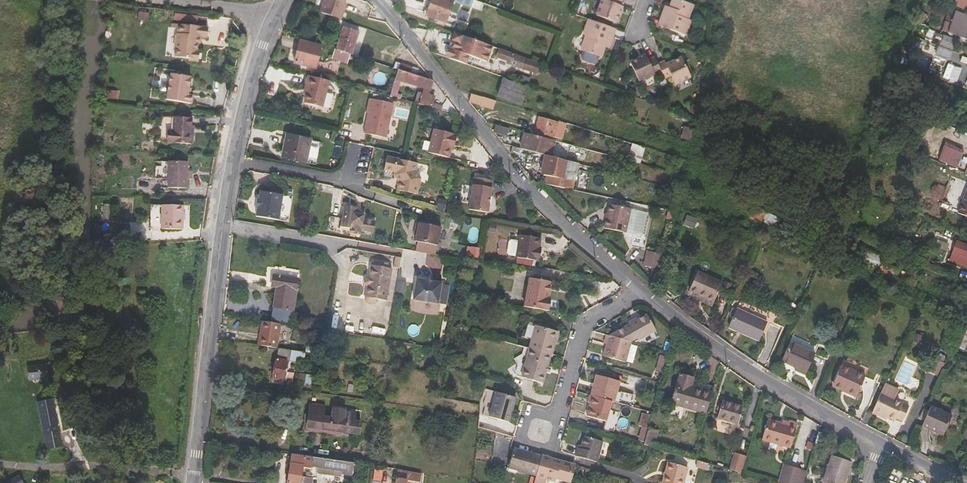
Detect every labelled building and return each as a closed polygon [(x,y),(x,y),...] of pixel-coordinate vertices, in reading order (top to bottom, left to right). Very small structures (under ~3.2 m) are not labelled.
[(319,12),(339,19),(343,9),(341,8),(343,0),(323,0),(319,12)] [(473,0),(431,0),(426,15),(446,22),(453,1),(470,7),(473,0)] [(483,3),(474,0),(473,0),(470,7),(481,11),(483,3)] [(595,14),(615,22),(621,5),(618,4),(619,0),(599,0),(595,14)] [(682,0),(675,0),(671,11),(667,9),(662,25),(689,35),(695,19),(691,18),(696,5),(682,0)] [(966,41),(966,16),(956,14),(950,36),(966,41)] [(611,45),(616,30),(590,20),(585,36),(588,37),(583,51),(602,58),(607,44),(611,45)] [(187,63),(197,65),(199,54),(196,53),(197,46),(200,46),(201,40),(207,40),(208,31),(172,26),(171,30),(178,31),(175,59),(188,61),(187,63)] [(344,26),(337,50),(350,54),(351,55),(358,31),(344,26)] [(493,48),(461,36),(456,35),(454,41),(458,42),(459,42),(456,51),(454,51),(451,59),(469,65),(472,57),(488,62),(493,48)] [(321,46),(300,41),(294,63),(316,68),(321,46)] [(514,41),(510,54),(530,61),(534,48),(514,41)] [(337,50),(334,49),(331,59),(347,64),(350,54),(337,50)] [(493,55),(520,64),(522,59),(496,49),(493,55)] [(966,88),(966,59),(954,55),(952,62),(935,57),(929,76),(966,88)] [(643,83),(662,73),(659,65),(656,58),(650,62),(647,57),(633,64),(643,83)] [(678,83),(692,75),(682,57),(668,65),(666,61),(660,65),(667,78),(674,75),(678,83)] [(522,59),(520,64),(519,66),(521,66),(521,68),(530,71),(533,63),(522,59)] [(400,63),(398,69),(416,75),(418,69),(400,63)] [(414,103),(459,114),(447,99),(442,105),(433,102),(435,96),(428,94),(433,80),(416,75),(398,69),(395,79),(401,81),(423,88),(422,93),(418,91),(414,103)] [(193,95),(191,95),(188,94),(189,88),(191,78),(171,74),(167,100),(192,104),(193,95)] [(330,81),(308,75),(306,85),(308,85),(303,103),(323,108),(326,94),(330,81)] [(395,79),(389,96),(400,99),(401,95),(397,93),(401,81),(395,79)] [(497,96),(520,104),(526,88),(503,80),(497,96)] [(470,94),(468,101),(480,105),(482,98),(470,94)] [(371,98),(368,111),(364,132),(386,137),(393,102),(371,98)] [(528,127),(535,129),(539,117),(532,115),(528,127)] [(173,131),(170,131),(169,143),(190,144),(191,118),(173,117),(173,131)] [(539,117),(535,129),(534,132),(553,137),(557,123),(539,117)] [(503,127),(493,124),(492,130),(502,133),(503,127)] [(458,133),(435,129),(431,153),(452,156),(454,144),(456,144),(458,133)] [(311,140),(287,135),(283,156),(306,162),(308,153),(315,154),(318,141),(311,140)] [(529,147),(545,151),(547,143),(531,138),(531,137),(524,135),(523,138),(521,138),(520,142),(522,142),(521,147),(529,148),(529,147)] [(644,147),(632,143),(627,160),(639,164),(644,147)] [(928,158),(939,161),(942,147),(932,144),(928,158)] [(945,144),(938,162),(958,170),(965,151),(945,144)] [(526,150),(512,146),(511,153),(524,157),(526,150)] [(565,160),(543,155),(542,161),(545,162),(542,174),(544,175),(542,183),(565,188),(572,162),(565,160)] [(399,178),(398,182),(398,185),(397,189),(417,193),(418,189),(420,178),(416,170),(417,163),(386,156),(384,169),(395,171),(399,178)] [(186,171),(186,162),(167,161),(167,187),(186,188),(186,179),(190,179),(190,172),(186,171)] [(672,187),(681,189),(684,177),(676,174),(672,187)] [(494,180),(475,177),(470,209),(489,212),(494,180)] [(958,215),(966,218),(966,190),(958,215)] [(283,195),(261,191),(259,200),(258,199),(257,207),(258,207),(257,216),(279,220),(289,222),(293,196),(283,195)] [(674,193),(669,210),(675,211),(680,195),(674,193)] [(448,200),(439,199),(438,208),(446,210),(448,200)] [(599,223),(620,227),(624,207),(603,203),(599,223)] [(743,216),(773,228),(777,218),(764,212),(765,210),(748,203),(743,216)] [(150,229),(182,230),(182,206),(150,205),(150,229)] [(359,207),(346,205),(344,218),(331,216),(329,230),(362,236),(362,231),(376,233),(378,222),(364,219),(365,215),(357,214),(359,207)] [(629,235),(633,235),(633,244),(637,244),(638,228),(645,228),(646,215),(630,215),(629,235)] [(420,230),(418,236),(418,242),(439,245),(443,226),(418,222),(416,230),(420,230)] [(542,239),(521,235),(520,241),(512,240),(510,242),(508,253),(510,255),(517,257),(517,258),(540,261),(542,252),(540,251),(542,239)] [(966,269),(966,246),(958,242),(950,262),(966,269)] [(857,264),(878,272),(884,257),(862,250),(857,264)] [(655,269),(659,255),(648,251),(643,266),(655,269)] [(387,302),(392,270),(383,268),(383,265),(381,264),(374,263),(372,264),(372,266),(370,278),(369,277),(366,279),(365,285),(367,287),(368,288),(366,302),(368,304),(376,305),(378,303),(378,301),(387,302)] [(689,290),(698,294),(706,298),(704,302),(712,306),(722,283),(698,272),(689,290)] [(299,280),(275,277),(273,288),(277,289),(275,308),(294,311),(299,280)] [(530,279),(524,308),(548,312),(550,300),(548,300),(551,282),(530,279)] [(407,281),(398,280),(396,293),(405,294),(407,281)] [(441,291),(416,287),(413,307),(438,311),(441,291)] [(706,298),(698,294),(695,299),(704,302),(706,298)] [(740,301),(736,309),(754,317),(758,309),(740,301)] [(754,317),(736,309),(729,328),(760,341),(767,323),(754,317)] [(634,341),(635,344),(653,336),(646,320),(607,335),(607,336),(631,342),(634,341)] [(259,346),(278,349),(282,324),(263,321),(259,346)] [(536,326),(530,349),(551,355),(552,355),(559,333),(536,326)] [(317,333),(308,332),(307,341),(315,342),(317,333)] [(625,363),(631,342),(607,336),(605,344),(607,345),(604,357),(625,363)] [(795,370),(806,375),(815,354),(790,343),(782,361),(796,367),(795,370)] [(290,361),(292,351),(279,349),(274,379),(285,381),(288,361),(290,361)] [(551,355),(530,349),(522,377),(543,383),(551,355)] [(304,363),(306,353),(292,351),(290,361),(304,363)] [(928,372),(940,377),(946,364),(934,359),(928,372)] [(30,380),(47,378),(46,366),(29,368),(30,380)] [(842,366),(834,383),(847,389),(845,392),(856,397),(865,377),(842,366)] [(310,375),(301,374),(299,383),(309,385),(310,375)] [(707,414),(713,391),(693,385),(694,381),(695,379),(680,375),(672,404),(707,414)] [(596,376),(591,396),(594,397),(612,402),(614,402),(620,382),(596,376)] [(935,398),(941,386),(928,380),(923,392),(935,398)] [(713,391),(714,387),(694,381),(693,385),(713,391)] [(847,389),(834,383),(833,386),(845,392),(847,389)] [(885,384),(882,392),(872,413),(884,418),(884,416),(888,417),(896,401),(895,400),(895,398),(898,392),(897,390),(885,384)] [(520,399),(499,394),(493,418),(514,424),(520,399)] [(612,402),(594,397),(593,403),(591,403),(588,417),(606,422),(612,402)] [(334,409),(334,411),(333,418),(325,417),(326,410),(327,403),(308,400),(306,415),(310,416),(308,428),(360,435),(362,422),(356,422),(357,414),(346,412),(346,411),(334,409)] [(721,407),(719,413),(718,418),(738,424),(743,407),(723,401),(721,407)] [(909,407),(896,401),(888,417),(895,420),(896,419),(903,422),(909,407)] [(40,407),(45,433),(59,431),(53,405),(40,407)] [(931,407),(922,427),(931,431),(932,429),(944,434),(952,417),(931,407)] [(333,418),(334,411),(326,410),(325,417),(333,418)] [(649,428),(653,413),(644,411),(640,425),(649,428)] [(790,424),(783,422),(769,419),(764,437),(792,445),(799,423),(791,420),(790,424)] [(659,431),(649,428),(645,443),(645,445),(653,447),(654,448),(659,431)] [(59,431),(45,433),(48,450),(62,447),(59,432),(59,431)] [(577,457),(598,463),(604,443),(585,437),(582,446),(580,445),(577,457)] [(538,473),(543,456),(515,449),(510,468),(530,474),(531,471),(538,473)] [(313,457),(305,456),(293,455),(288,482),(301,482),(304,467),(312,468),(312,467),(313,457)] [(742,473),(747,459),(737,455),(732,470),(742,473)] [(573,465),(543,456),(538,473),(536,482),(546,482),(546,479),(556,482),(557,478),(569,482),(574,465),(573,465)] [(824,482),(844,482),(852,462),(832,456),(822,482),(824,482)] [(354,463),(313,457),(312,467),(319,468),(319,473),(342,477),(342,474),(352,475),(354,463)] [(668,463),(662,482),(683,482),(688,468),(668,463)] [(778,482),(804,482),(807,471),(784,464),(778,482)] [(398,470),(396,482),(392,482),(415,482),(418,482),(420,482),(422,474),(398,470)]
